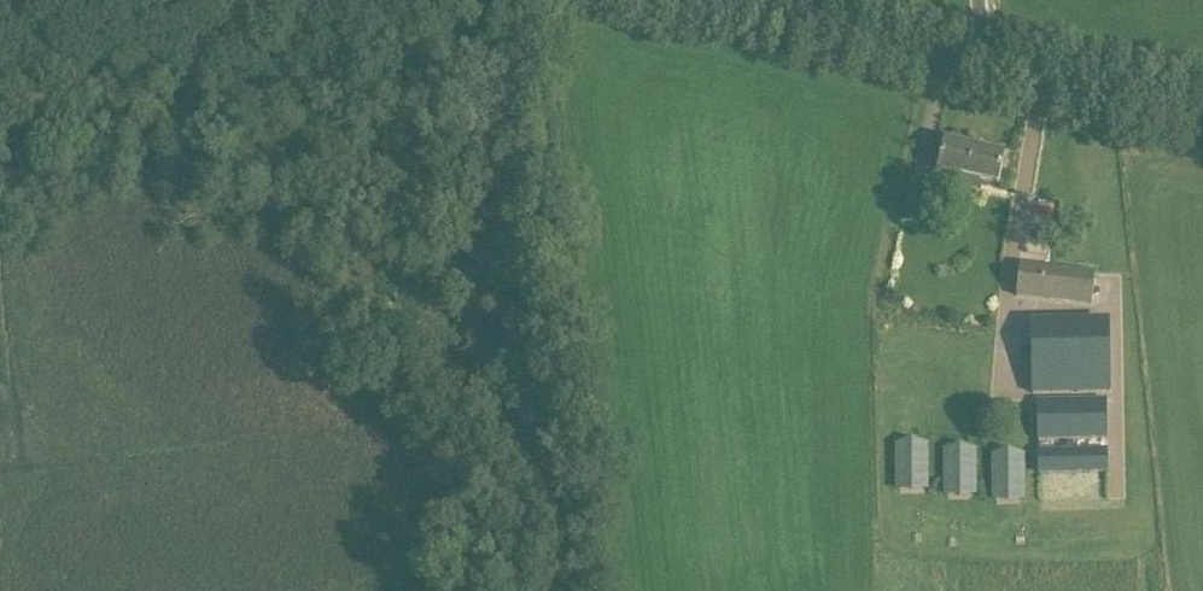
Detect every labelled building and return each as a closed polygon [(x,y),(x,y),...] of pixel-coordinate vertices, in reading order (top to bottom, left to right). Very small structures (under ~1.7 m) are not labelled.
[(997,186),(1005,154),(945,139),(937,171),(938,171),(938,170),(962,176),(959,187),(977,191),(979,181),(996,185),(996,186),(997,186)] [(921,229),(928,192),(907,188),(900,225),(921,229)] [(1091,305),(1095,274),(1020,266),(1016,297),(1091,305)] [(1033,393),(1108,392),(1108,330),(1032,331),(1033,393)] [(1038,439),(1106,439),(1105,401),(1038,402),(1038,439)] [(1039,474),(1106,473),(1106,450),(1039,451),(1039,474)]
